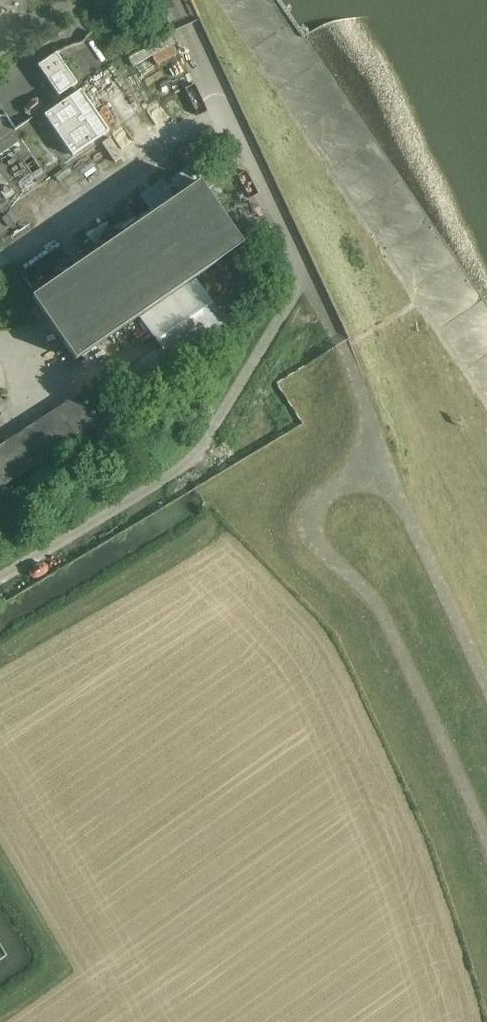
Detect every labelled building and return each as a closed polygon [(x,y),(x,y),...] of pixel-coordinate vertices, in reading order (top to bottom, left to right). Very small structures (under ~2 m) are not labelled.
[(15,130),(3,114),(0,116),(0,243),(25,226),(11,206),(159,105),(156,100),(148,106),(145,102),(141,105),(115,67),(128,58),(125,54),(15,130)] [(77,85),(56,54),(38,67),(59,97),(77,85)] [(189,183),(21,298),(64,361),(232,246),(189,183)] [(0,446),(0,486),(1,488),(108,419),(88,389),(0,446)]
